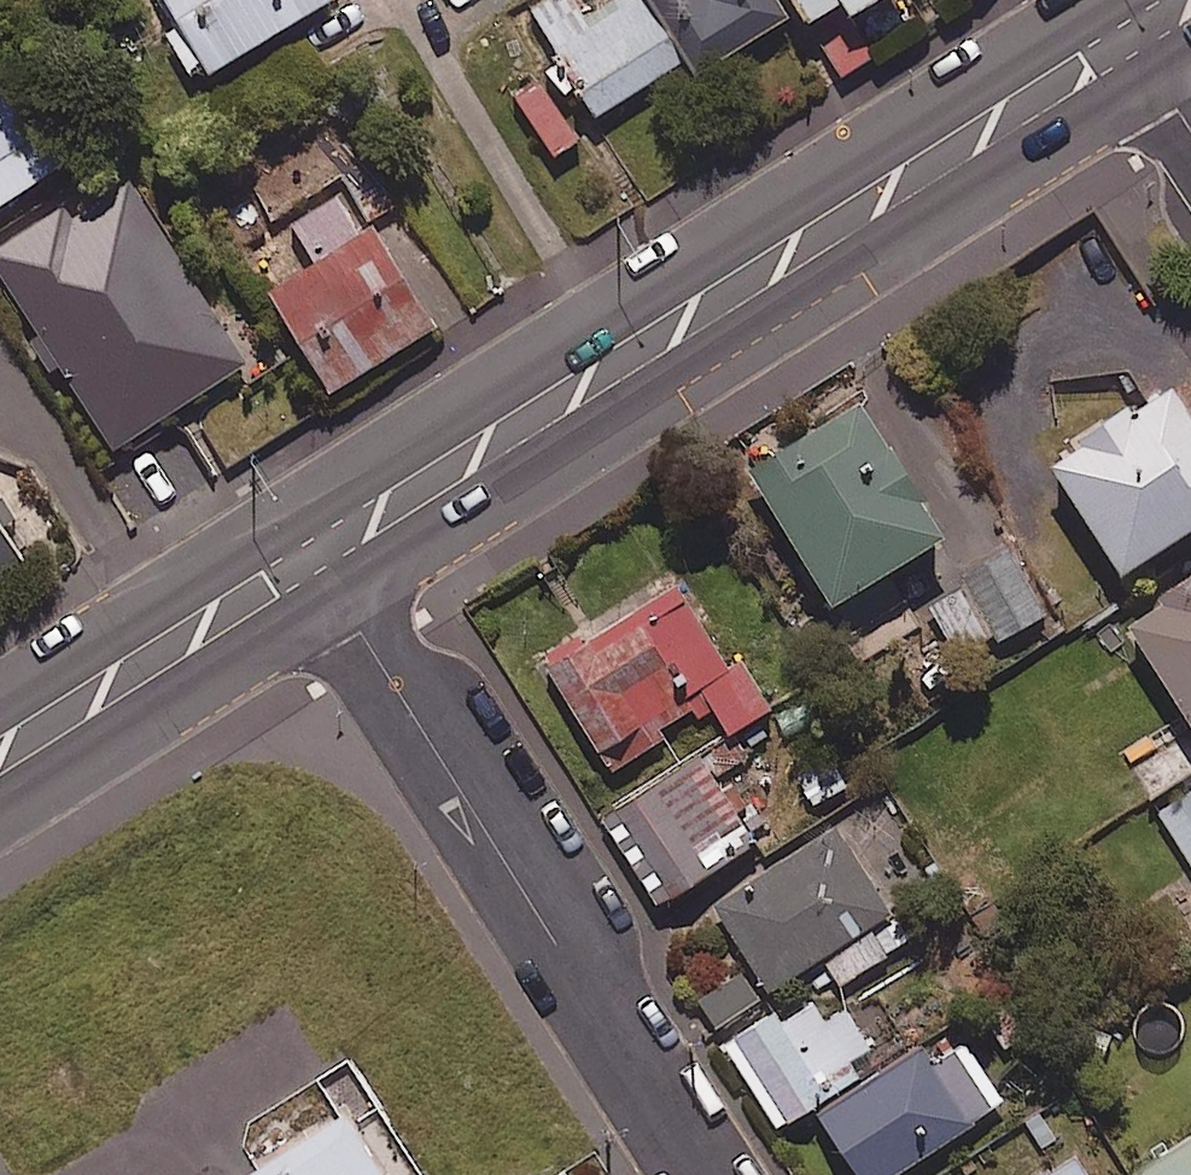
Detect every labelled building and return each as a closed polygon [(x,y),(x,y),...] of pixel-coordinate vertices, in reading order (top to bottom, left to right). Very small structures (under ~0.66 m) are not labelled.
[(177,30),(166,37),(191,80),(328,0),(159,0),(177,30)] [(647,0),(607,0),(581,17),(570,0),(544,0),(531,9),(600,115),(685,60),(647,0)] [(697,72),(786,17),(776,0),(653,0),(697,72)] [(812,34),(870,0),(792,0),(812,34)] [(16,66),(0,77),(0,203),(74,156),(47,114),(16,66)] [(574,138),(539,85),(517,99),(552,153),(574,138)] [(402,200),(380,163),(345,183),(368,221),(402,200)] [(125,177),(67,214),(63,207),(0,246),(0,274),(110,448),(243,364),(125,177)] [(358,234),(334,196),(292,223),(316,261),(265,293),(327,392),(433,325),(370,226),(358,234)] [(1127,407),(1074,441),(1078,446),(1049,465),(1117,573),(1190,527),(1190,421),(1170,388),(1131,413),(1127,407)] [(941,537),(863,409),(836,425),(831,417),(745,469),(829,606),(941,537)] [(0,531),(0,575),(20,562),(0,531)] [(1044,612),(1007,552),(925,603),(962,664),(1044,612)] [(537,658),(607,774),(665,740),(658,727),(690,708),(696,719),(712,709),(727,734),(768,709),(738,658),(725,665),(672,578),(537,658)] [(1125,621),(1190,728),(1190,580),(1125,621)] [(733,785),(722,792),(713,778),(746,757),(731,732),(599,816),(655,905),(754,843),(734,811),(745,804),(733,785)] [(1155,810),(1190,867),(1190,787),(1155,810)] [(907,941),(834,827),(711,905),(766,991),(821,955),(839,984),(907,941)] [(780,1025),(773,1014),(725,1044),(776,1128),(877,1066),(843,1010),(823,1022),(813,1005),(780,1025)] [(918,1048),(817,1115),(857,1174),(894,1174),(991,1110),(947,1044),(925,1058),(918,1048)] [(343,1116),(248,1174),(380,1174),(343,1116)] [(1132,1174),(1190,1174),(1190,1137),(1132,1174)] [(1075,1158),(1041,1174),(1084,1174),(1075,1158)]
